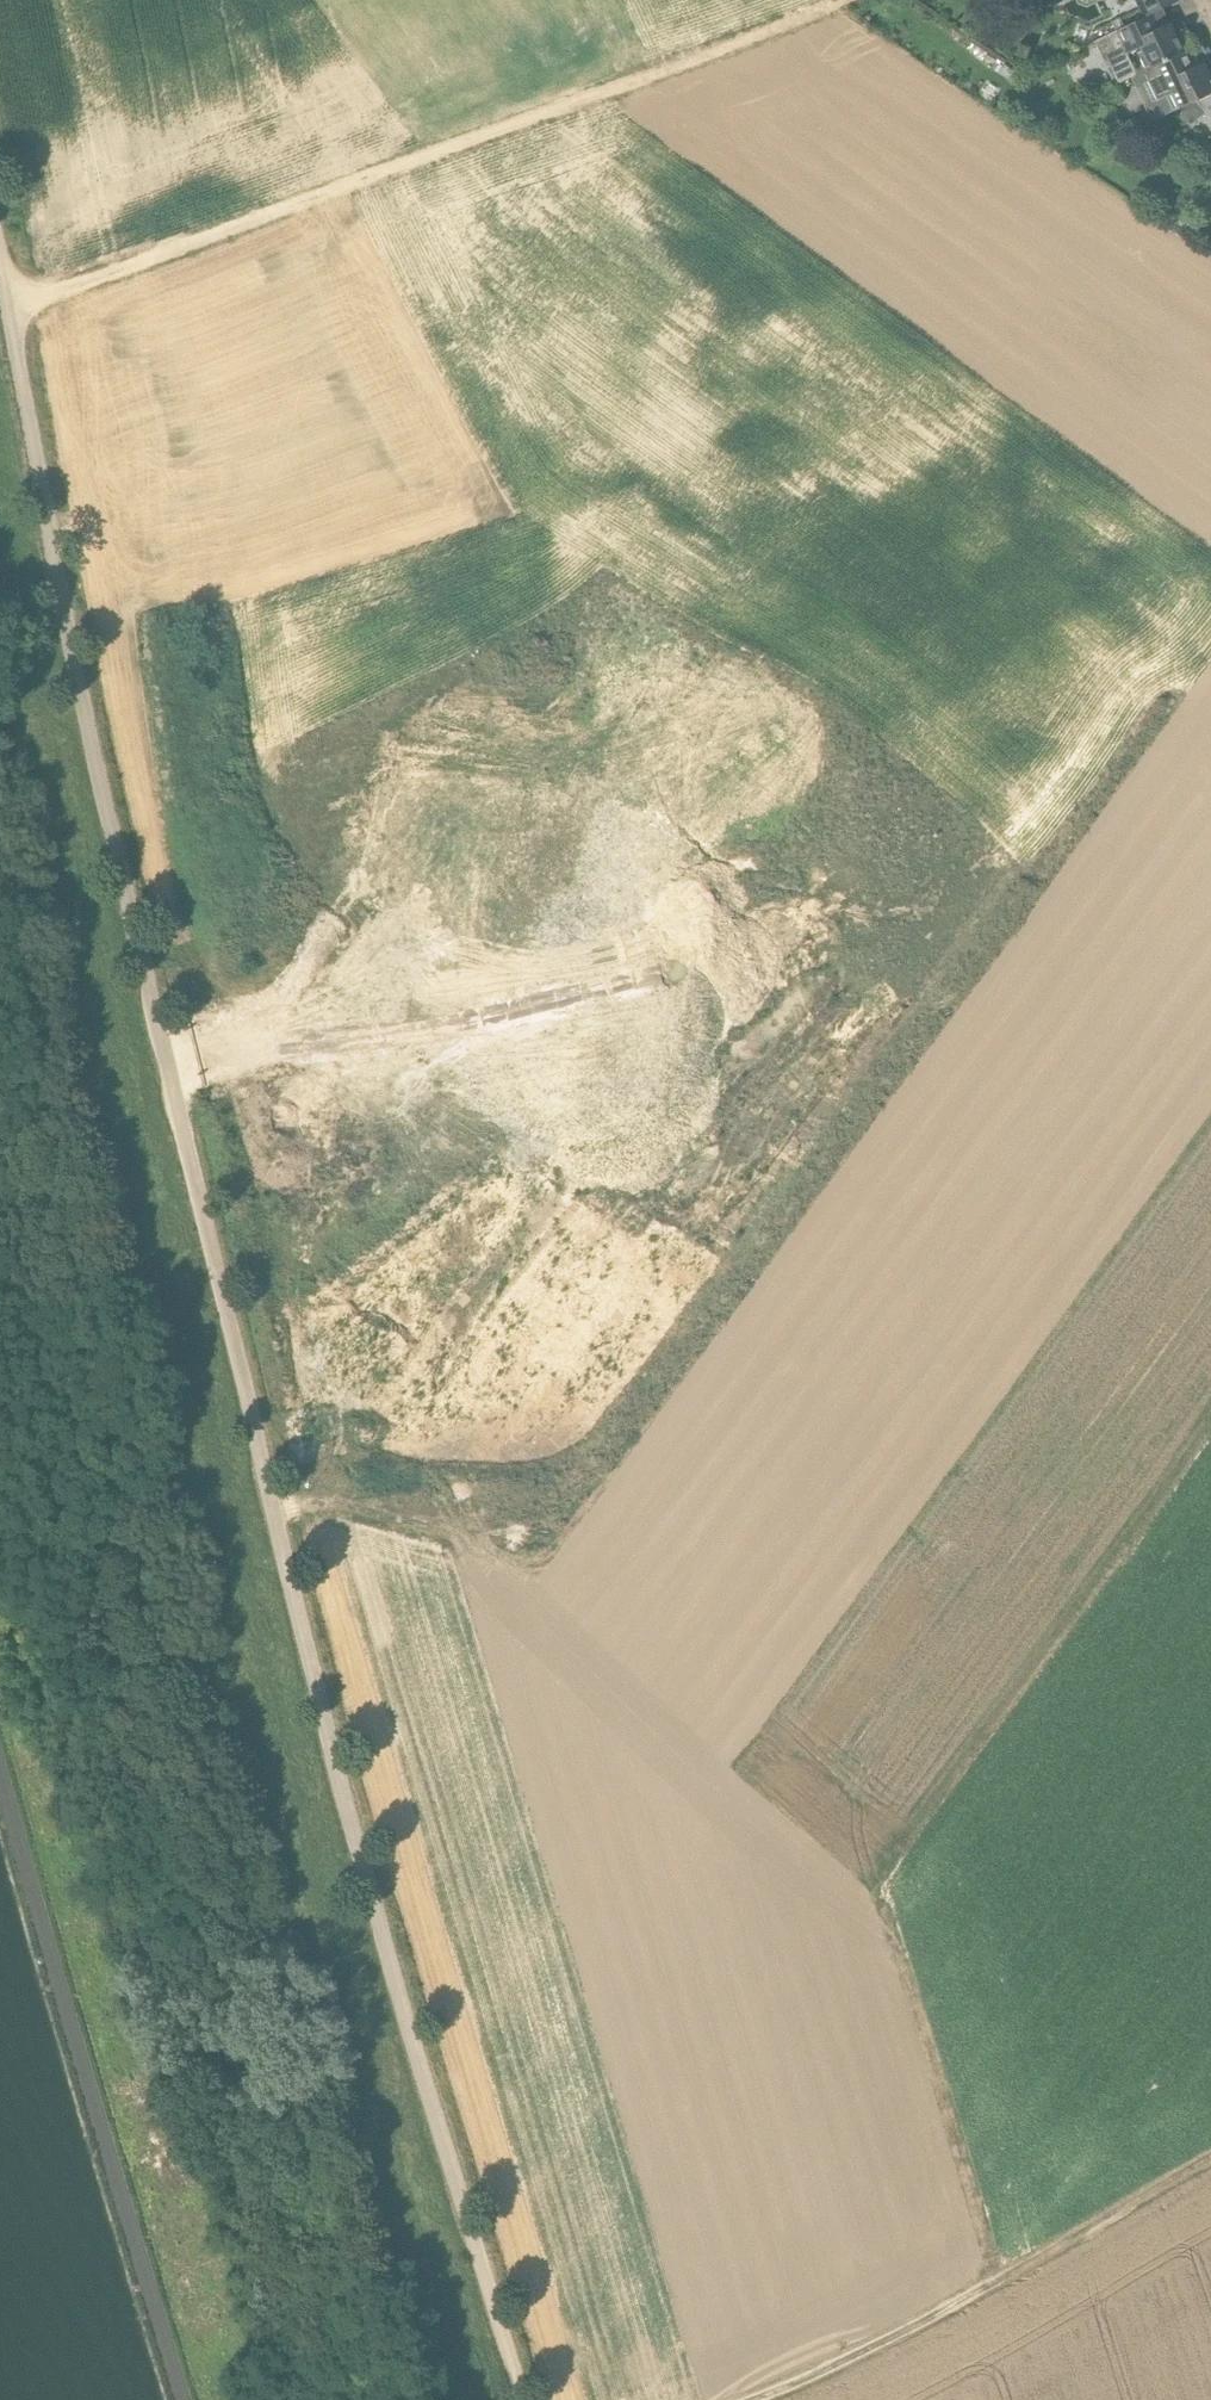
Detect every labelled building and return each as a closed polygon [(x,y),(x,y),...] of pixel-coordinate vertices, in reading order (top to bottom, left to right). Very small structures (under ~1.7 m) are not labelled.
[(1152,14),(1181,0),(1135,0),(1144,18),(1152,14)] [(1146,70),(1184,53),(1170,24),(1159,29),(1152,14),(1144,18),(1126,27),(1121,17),(1112,21),(1116,31),(1102,37),(1106,47),(1118,41),(1125,56),(1136,51),(1146,70)] [(1210,94),(1210,78),(1204,63),(1196,67),(1189,51),(1184,53),(1146,70),(1145,71),(1149,80),(1143,83),(1152,102),(1167,96),(1174,111),(1198,101),(1210,94)] [(1198,101),(1210,116),(1210,94),(1198,101)]
